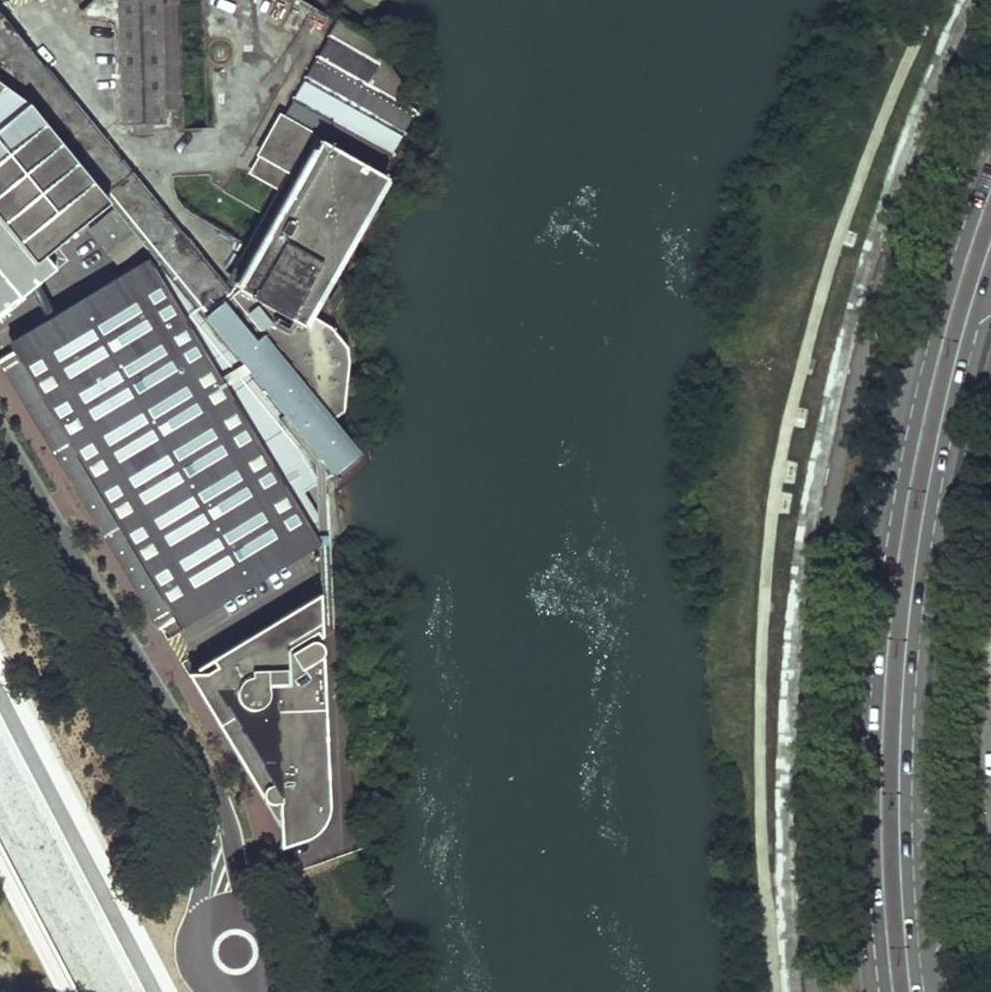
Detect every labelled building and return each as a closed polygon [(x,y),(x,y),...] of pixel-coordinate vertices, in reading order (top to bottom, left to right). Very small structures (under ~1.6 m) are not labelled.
[(118,126),(161,123),(162,109),(176,109),(172,0),(114,0),(118,126)] [(281,0),(210,0),(295,37),(307,11),(281,0)] [(26,103),(159,264),(330,477),(356,456),(337,434),(339,431),(229,297),(0,16),(0,71),(26,103)] [(229,297),(339,431),(335,416),(342,410),(345,362),(344,350),(328,330),(309,317),(384,183),(381,182),(383,179),(377,175),(415,111),(403,103),(407,95),(374,42),(336,22),(249,175),(277,191),(230,273),(238,277),(232,287),(236,293),(229,297)] [(53,270),(42,257),(106,203),(25,105),(26,103),(0,71),(0,315),(53,270)] [(86,232),(114,267),(139,246),(111,212),(86,232)] [(7,343),(13,353),(150,269),(146,261),(7,343)] [(0,361),(0,367),(157,630),(173,621),(310,539),(323,531),(301,494),(330,477),(159,264),(150,269),(13,353),(0,361)] [(173,621),(180,631),(316,548),(310,539),(173,621)] [(309,618),(321,617),(320,592),(301,603),(309,618)] [(328,804),(321,617),(309,618),(301,603),(265,624),(281,651),(249,653),(241,640),(209,658),(214,666),(188,681),(208,714),(278,829),(290,848),(316,832),(320,829),(321,825),(324,821),(326,817),(327,813),(328,808),(328,804)] [(281,651),(265,624),(241,640),(249,653),(281,651)] [(214,666),(209,658),(184,673),(188,681),(214,666)] [(277,855),(290,848),(278,829),(277,855)]
